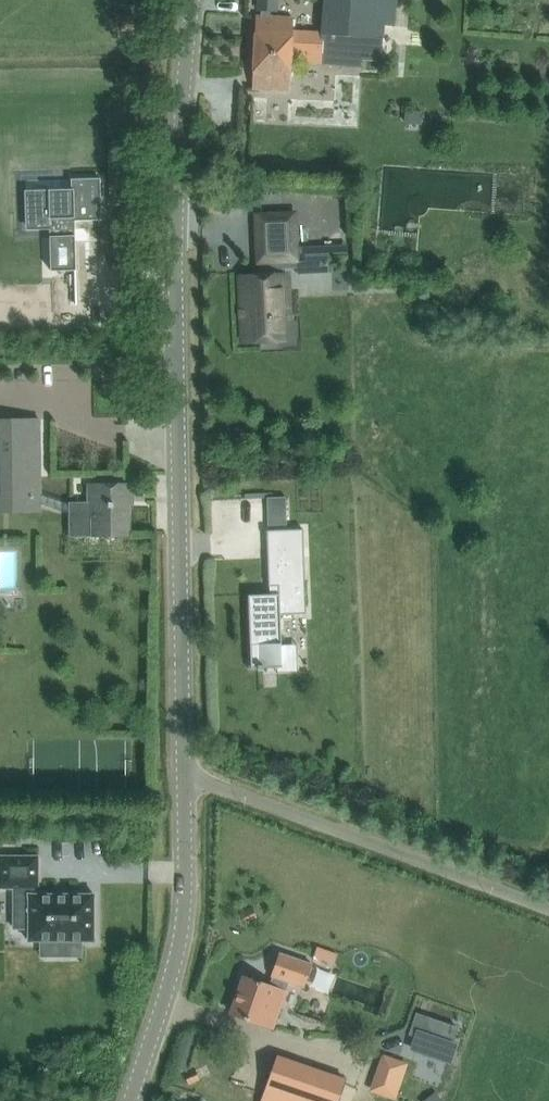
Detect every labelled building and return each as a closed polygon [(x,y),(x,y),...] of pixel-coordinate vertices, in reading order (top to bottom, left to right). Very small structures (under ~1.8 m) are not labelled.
[(255,53),(290,54),(320,56),(321,34),(293,31),(293,18),(270,17),(270,10),(276,11),(276,0),(259,0),(258,10),(262,10),(262,16),(256,16),(255,53)] [(396,0),(324,0),(321,34),(320,56),(376,60),(375,74),(379,74),(380,60),(392,61),(396,0)] [(289,91),(290,54),(255,53),(253,89),(289,91)] [(428,114),(413,113),(411,126),(427,128),(428,114)] [(101,221),(100,179),(71,180),(71,189),(25,190),(26,222),(49,221),(51,270),(76,270),(74,221),(101,221)] [(256,214),(258,263),(260,263),(278,262),(296,261),(298,274),(329,273),(328,255),(297,257),(295,213),(256,214)] [(240,276),(242,342),(284,340),(282,306),(287,306),(286,274),(279,275),(278,262),(260,263),(260,275),(240,276)] [(40,509),(39,418),(0,419),(0,510),(40,509)] [(133,504),(132,484),(89,485),(89,503),(70,503),(71,536),(89,535),(130,535),(129,504),(133,504)] [(303,529),(267,530),(269,586),(280,586),(280,594),(249,595),(250,646),(248,646),(249,669),(258,668),(258,669),(263,669),(263,667),(282,667),(280,614),(306,613),(303,529)] [(14,531),(14,541),(41,540),(40,530),(14,531)] [(24,598),(26,552),(4,551),(2,597),(24,598)] [(94,940),(94,894),(37,894),(37,888),(38,888),(38,856),(0,856),(0,888),(14,888),(14,928),(29,928),(29,940),(94,940)] [(411,907),(415,894),(400,890),(397,904),(411,907)] [(302,991),(311,964),(280,953),(269,985),(244,976),(231,1013),(274,1028),(289,986),(302,991)] [(195,1075),(235,1088),(244,1060),(204,1048),(195,1075)] [(277,1055),(262,1100),(339,1100),(347,1079),(277,1055)] [(373,1066),(367,1085),(383,1091),(389,1072),(373,1066)]
